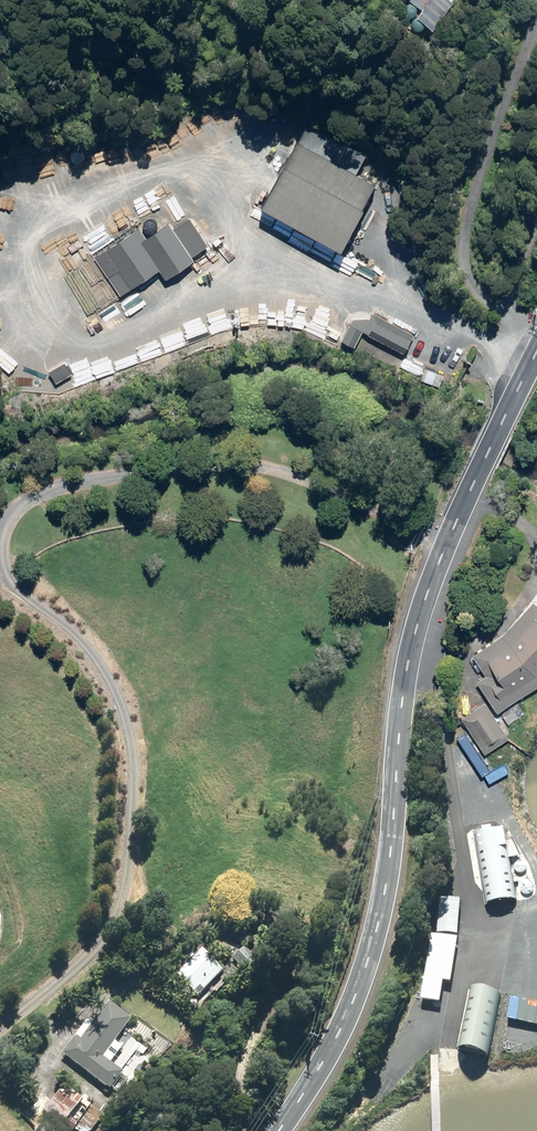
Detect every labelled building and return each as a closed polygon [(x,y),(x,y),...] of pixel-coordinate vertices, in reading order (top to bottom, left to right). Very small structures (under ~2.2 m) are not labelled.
[(414,18),(429,30),(453,4),(448,0),(408,0),(410,2),(409,2),(408,3),(407,3),(406,3),(405,4),(405,5),(404,6),(403,6),(403,7),(403,8),(403,9),(403,11),(403,12),(403,13),(404,14),(405,15),(406,16),(406,17),(407,17),(408,17),(409,18),(411,18),(412,18),(413,17),(414,17),(415,16),(416,15),(417,14),(417,13),(418,12),(418,11),(418,10),(418,9),(420,11),(414,18)] [(290,139),(254,206),(336,249),(372,183),(290,139)] [(206,244),(187,218),(171,229),(166,222),(144,237),(137,227),(92,257),(118,296),(157,269),(163,278),(191,259),(189,256),(206,244)] [(370,312),(361,331),(402,353),(412,335),(370,312)] [(361,331),(347,324),(339,340),(352,347),(361,331)] [(536,601),(472,657),(483,675),(474,681),(496,714),(500,710),(511,703),(514,701),(536,685),(536,602),(536,601)] [(481,702),(460,718),(488,755),(509,739),(481,702)] [(502,833),(473,838),(486,908),(515,902),(502,833)] [(461,901),(438,899),(435,936),(457,938),(461,901)] [(236,950),(229,959),(242,970),(249,961),(236,950)] [(194,951),(171,977),(194,997),(217,972),(194,951)] [(500,997),(469,990),(454,1053),(485,1060),(500,997)] [(69,1037),(56,1055),(106,1091),(119,1073),(99,1058),(125,1022),(102,1005),(75,1042),(69,1037)] [(67,1130),(68,1130),(75,1121),(66,1114),(77,1098),(60,1085),(40,1112),(48,1117),(42,1126),(49,1130),(59,1130),(61,1127),(67,1130)]
